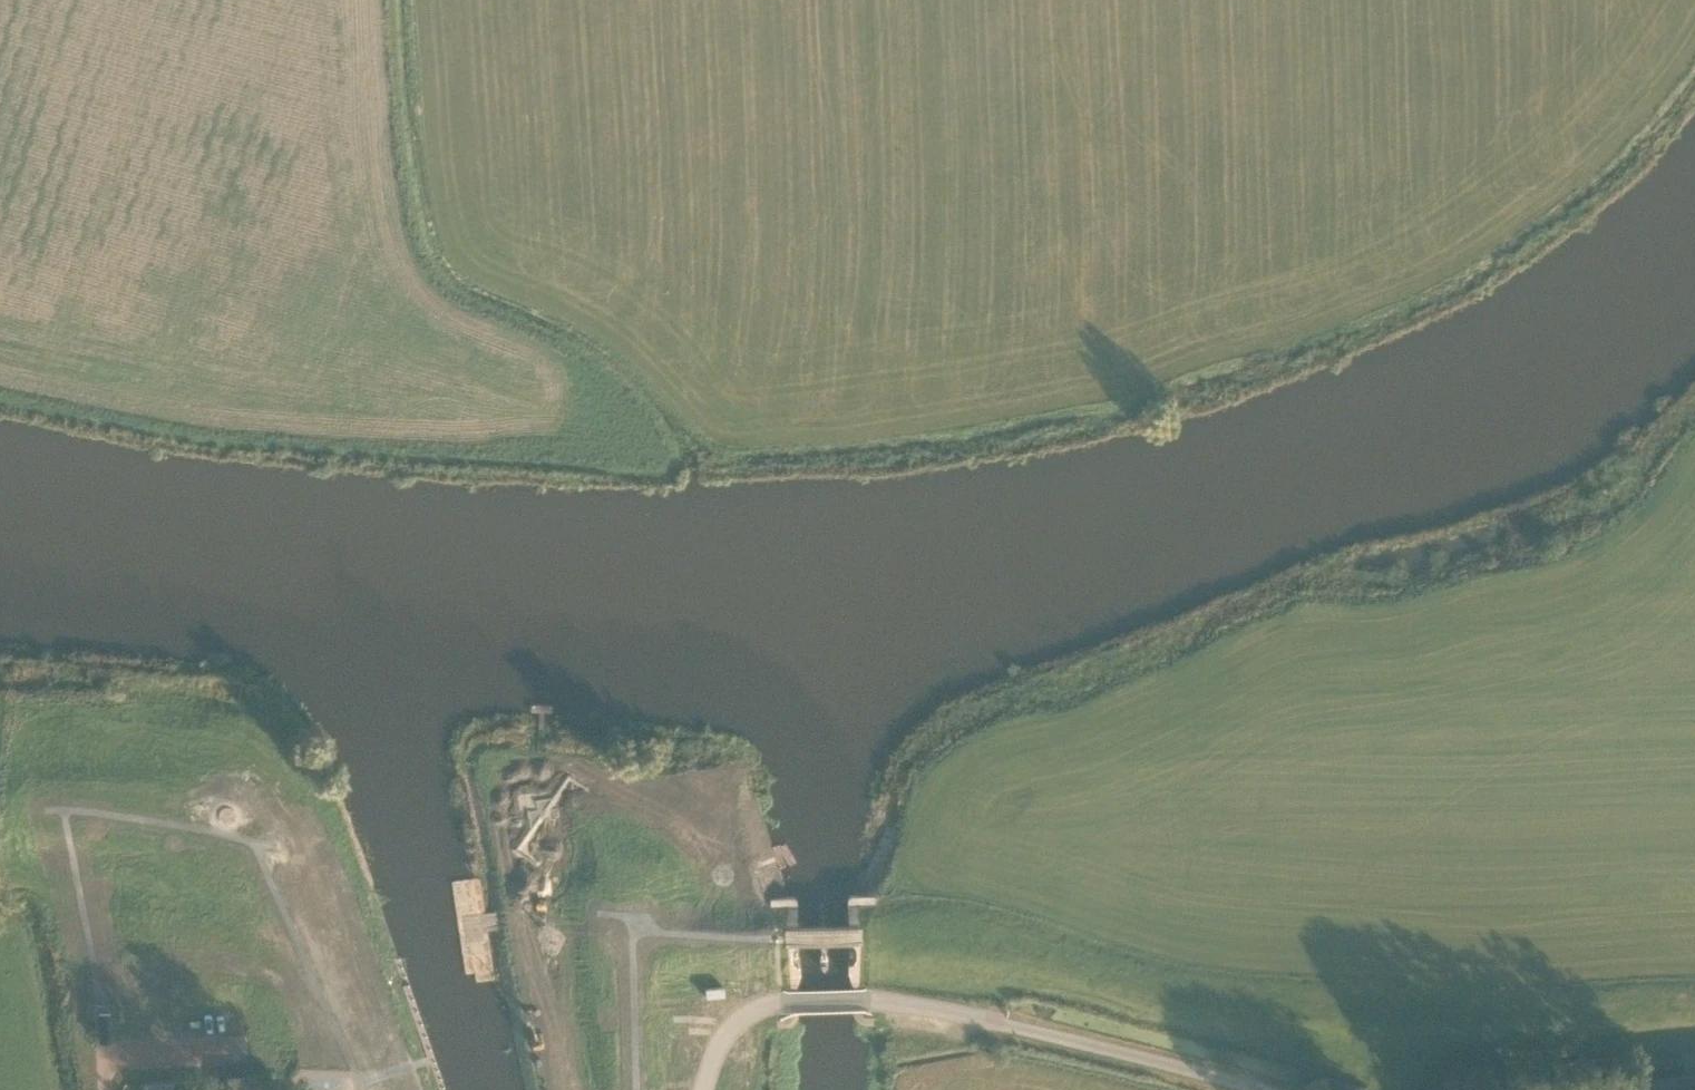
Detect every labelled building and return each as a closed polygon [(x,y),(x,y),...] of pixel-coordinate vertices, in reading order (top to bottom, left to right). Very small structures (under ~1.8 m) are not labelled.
[(118,1059),(118,1031),(108,1031),(108,1059),(118,1059)] [(1652,1089),(1694,1089),(1694,1075),(1651,1080),(1652,1089)] [(180,1078),(146,1079),(146,1089),(180,1089),(180,1078)]
